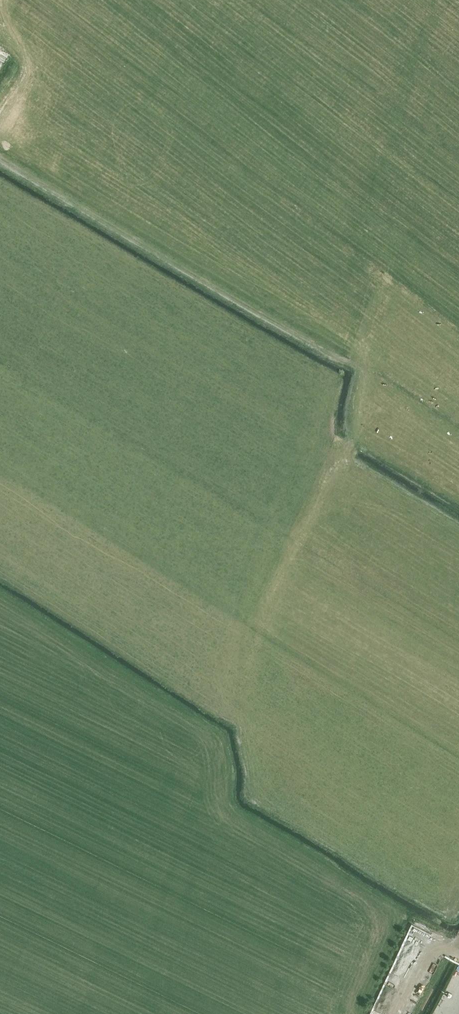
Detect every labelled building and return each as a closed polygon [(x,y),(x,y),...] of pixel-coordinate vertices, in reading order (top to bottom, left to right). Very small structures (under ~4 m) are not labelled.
[(406,950),(415,953),(420,941),(411,937),(406,950)]
